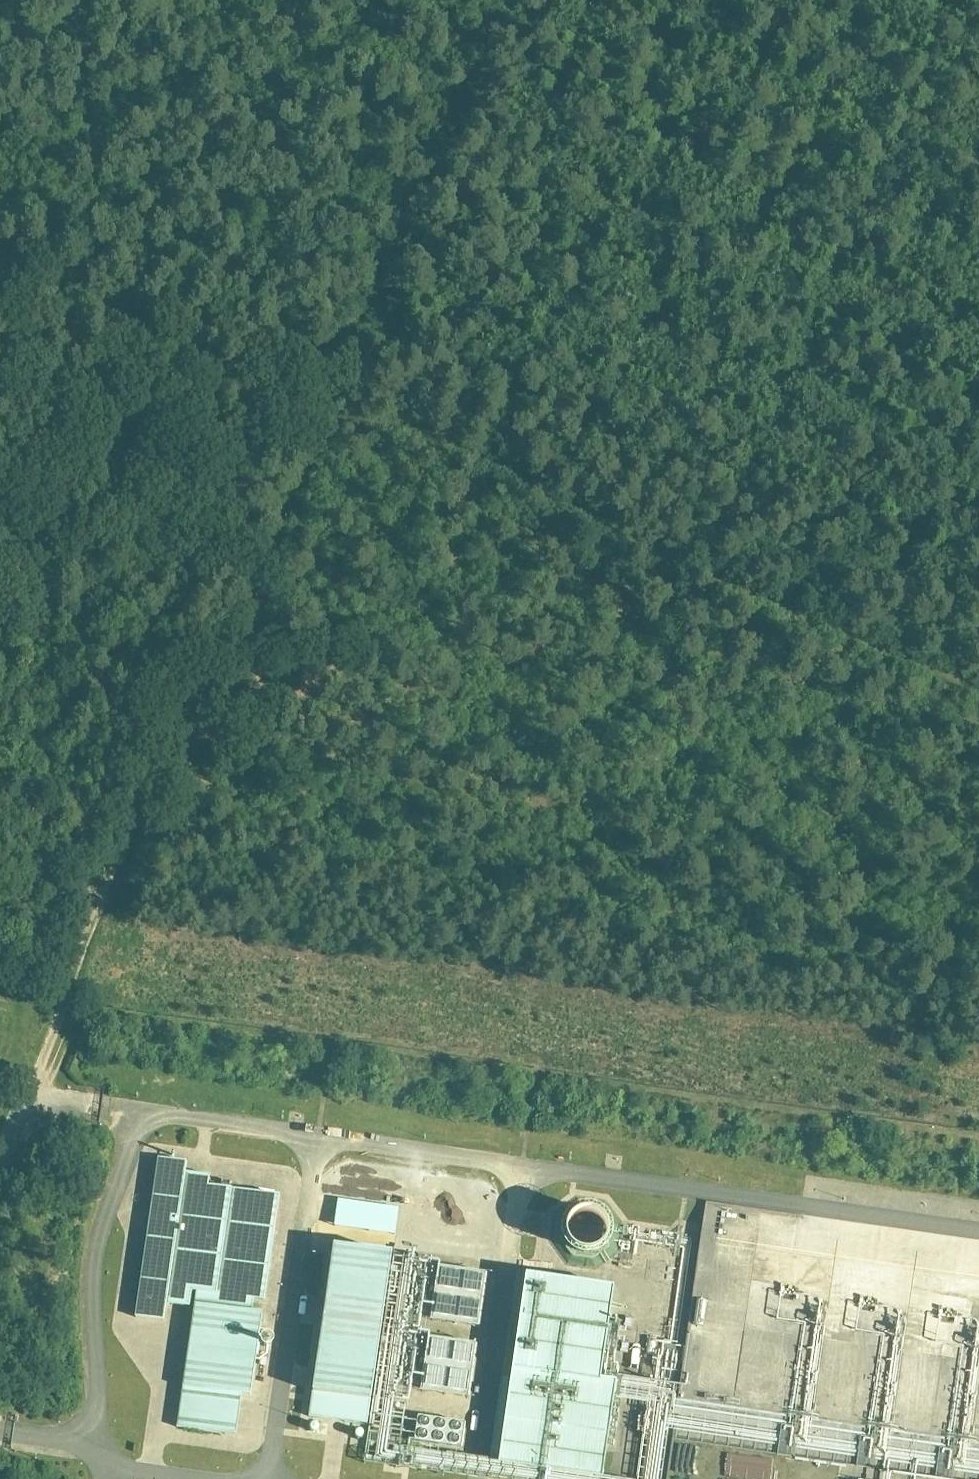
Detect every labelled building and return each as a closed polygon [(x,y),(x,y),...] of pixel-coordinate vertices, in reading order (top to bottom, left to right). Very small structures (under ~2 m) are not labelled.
[(191,1160),(163,1157),(143,1320),(176,1321),(179,1305),(196,1301),(197,1296),(262,1305),(275,1194),(217,1183),(213,1175),(192,1175),(191,1160)] [(678,1424),(978,1468),(978,1246),(711,1207),(678,1424)] [(399,1250),(343,1243),(324,1416),(380,1422),(399,1250)] [(495,1274),(446,1267),(438,1319),(487,1327),(495,1274)] [(639,1287),(537,1273),(511,1458),(613,1473),(639,1287)] [(196,1302),(179,1430),(260,1440),(277,1313),(196,1302)] [(484,1343),(435,1336),(427,1390),(476,1397),(484,1343)] [(428,1415),(422,1445),(462,1452),(467,1422),(428,1415)]
